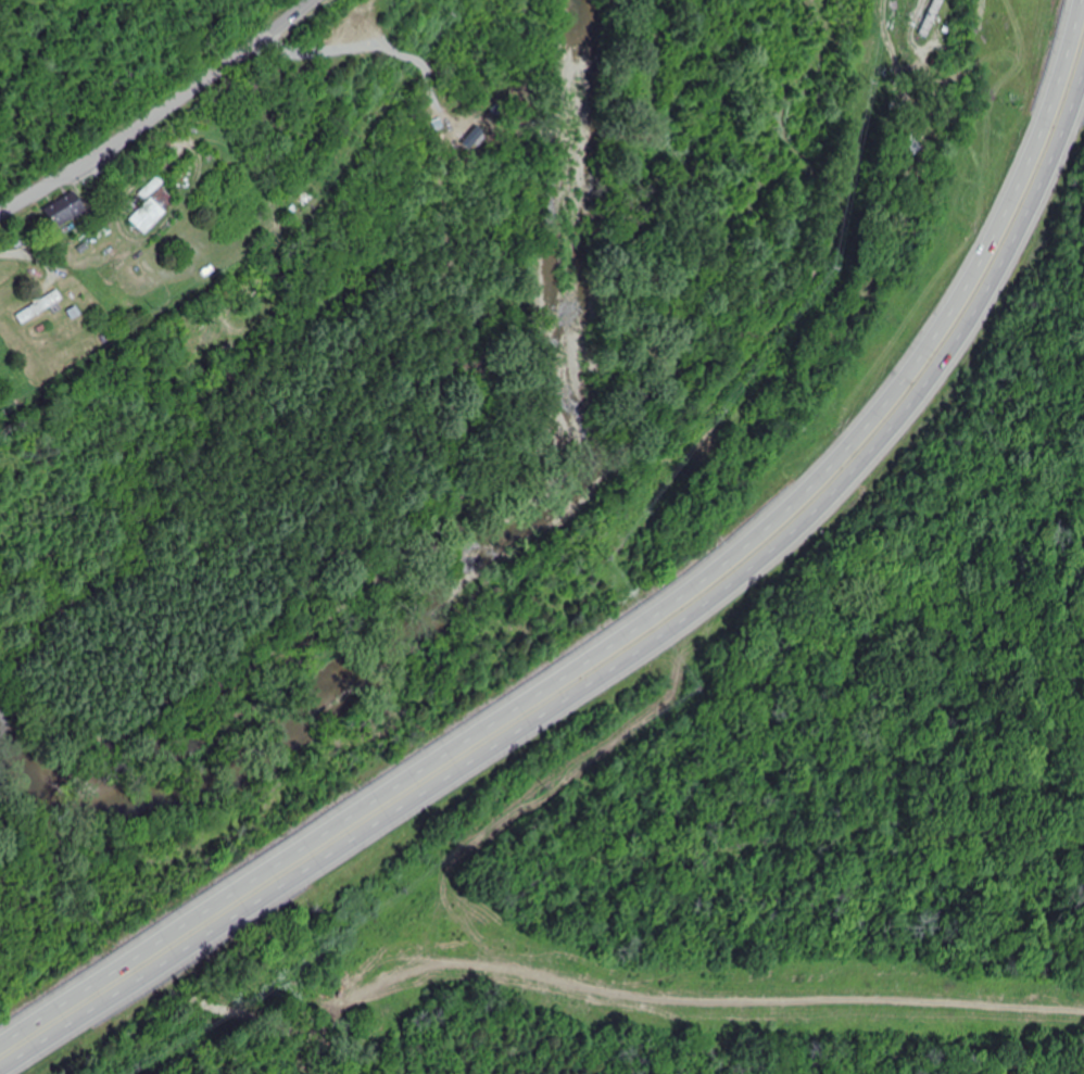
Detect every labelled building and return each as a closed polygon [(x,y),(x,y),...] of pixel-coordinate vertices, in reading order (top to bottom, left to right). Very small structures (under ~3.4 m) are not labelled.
[(947,0),(937,0),(920,34),(928,38),(947,0)] [(153,196),(167,183),(161,176),(141,194),(149,203),(131,220),(145,234),(177,204),(166,192),(157,200),(153,196)] [(45,209),(56,231),(89,214),(78,192),(45,209)] [(65,302),(59,292),(18,315),(23,326),(65,302)]
